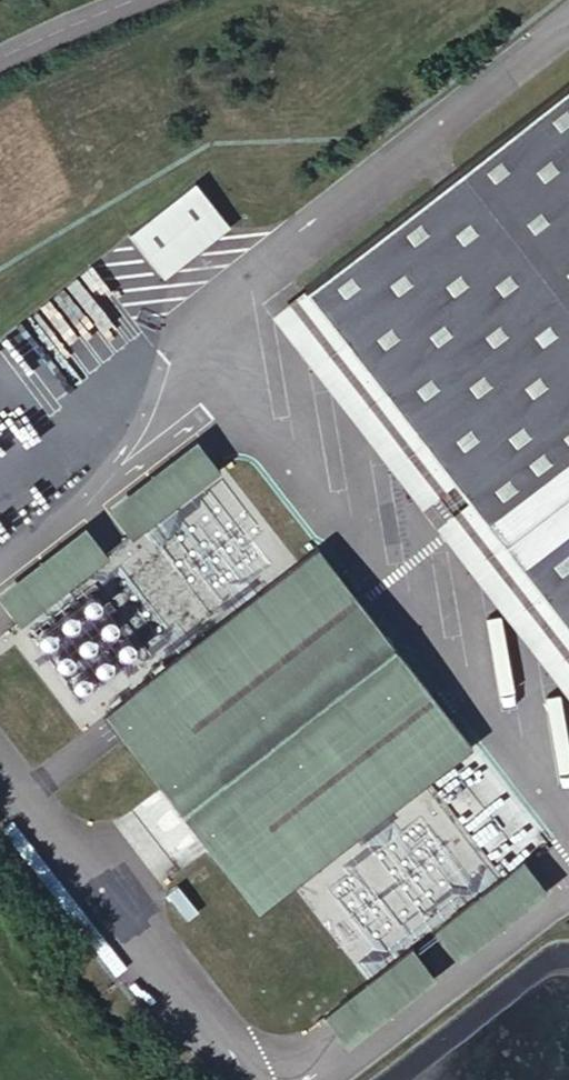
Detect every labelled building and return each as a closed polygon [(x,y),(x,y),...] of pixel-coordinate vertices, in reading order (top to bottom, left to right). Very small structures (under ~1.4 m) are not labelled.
[(312,284),(568,618),(568,86),(312,284)] [(127,237),(161,281),(227,230),(193,186),(127,237)] [(106,508),(126,534),(215,465),(194,439),(106,508)] [(15,621),(104,553),(84,526),(0,591),(0,601),(15,621)] [(317,549),(106,714),(260,911),(472,746),(317,549)] [(525,863),(435,932),(456,959),(545,891),(525,863)] [(325,1011),(345,1038),(434,969),(414,942),(325,1011)]
